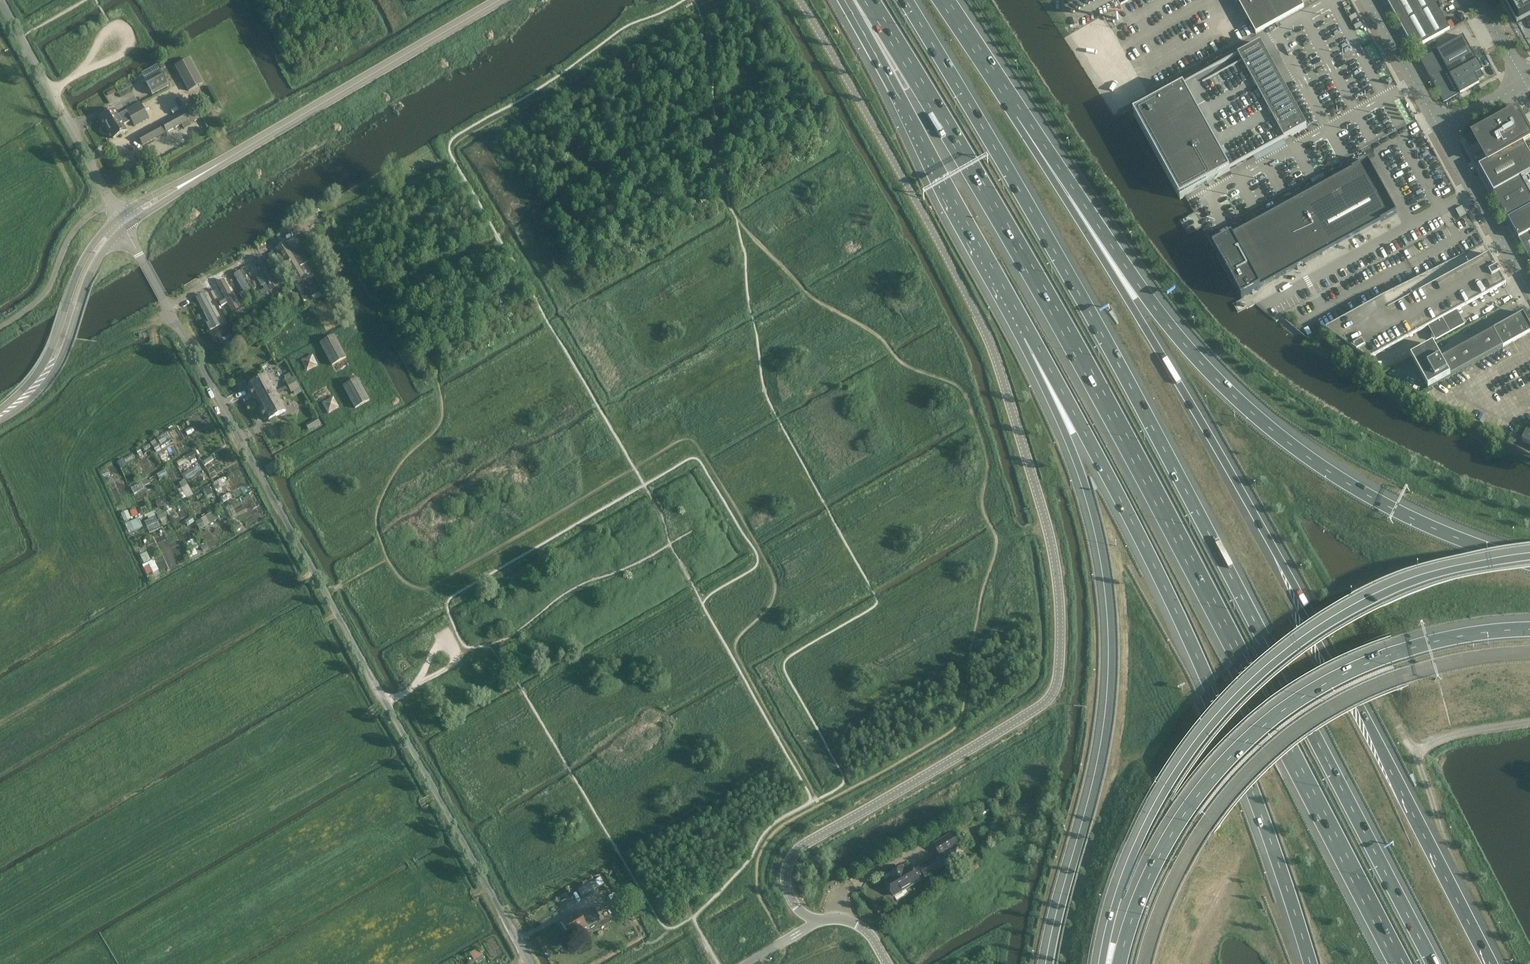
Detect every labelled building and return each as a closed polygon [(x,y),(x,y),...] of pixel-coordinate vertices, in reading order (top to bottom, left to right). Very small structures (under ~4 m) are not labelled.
[(1300,0),(1237,0),(1256,34),(1304,7),(1300,0)] [(1434,1),(1436,0),(1387,0),(1414,49),(1450,29),(1434,1)] [(1519,22),(1529,16),(1529,0),(1507,0),(1519,22)] [(1483,71),(1477,60),(1477,61),(1463,36),(1420,60),(1434,86),(1444,103),(1460,94),(1461,94),(1479,84),(1477,82),(1484,78),(1481,72),(1483,71)] [(1168,175),(1180,198),(1230,170),(1307,128),(1261,44),(1184,86),(1183,86),(1152,103),(1134,113),(1168,175)] [(175,65),(190,91),(205,83),(190,57),(175,65)] [(173,85),(166,72),(161,63),(145,71),(150,81),(149,81),(156,94),(173,85)] [(129,116),(131,121),(135,127),(150,120),(140,102),(126,110),(126,112),(129,116)] [(194,106),(189,109),(193,117),(198,114),(194,106)] [(101,117),(107,128),(129,116),(126,112),(119,115),(115,109),(101,117)] [(184,111),(162,123),(167,133),(182,125),(184,129),(191,125),(190,121),(184,111)] [(1523,142),(1529,139),(1529,134),(1517,111),(1464,140),(1485,177),(1494,193),(1521,178),(1529,172),(1529,155),(1523,142)] [(129,116),(107,128),(113,139),(127,131),(124,125),(131,121),(129,116)] [(160,125),(140,135),(145,144),(165,133),(160,125)] [(1215,245),(1213,246),(1231,279),(1242,298),(1246,296),(1253,292),(1257,290),(1397,213),(1368,161),(1215,245)] [(1521,178),(1494,193),(1508,219),(1529,207),(1529,194),(1521,178)] [(1508,219),(1519,239),(1529,259),(1529,207),(1508,219)] [(1381,298),(1324,330),(1357,353),(1368,360),(1506,285),(1500,274),(1485,246),(1483,243),(1381,298)] [(285,244),(277,249),(296,281),(305,276),(285,244)] [(306,247),(293,255),(301,268),(314,260),(306,247)] [(261,257),(254,261),(262,274),(256,277),(261,286),(267,283),(272,292),(279,288),(261,257)] [(241,271),(234,275),(244,292),(240,294),(243,299),(247,297),(250,303),(257,299),(241,271)] [(313,275),(299,282),(307,298),(321,291),(313,275)] [(224,281),(218,284),(226,299),(220,303),(222,306),(228,303),(233,313),(240,309),(224,281)] [(204,295),(196,300),(210,323),(207,324),(212,333),(222,328),(204,295)] [(266,303),(263,297),(251,304),(254,309),(266,303)] [(237,319),(248,313),(246,307),(234,313),(237,319)] [(1529,332),(1529,325),(1523,313),(1497,327),(1507,345),(1529,332)] [(229,324),(222,328),(212,333),(210,334),(215,344),(219,342),(224,349),(239,341),(229,324)] [(1503,347),(1507,345),(1497,327),(1471,342),(1481,359),(1503,347)] [(320,344),(332,366),(346,358),(334,336),(320,344)] [(1454,374),(1481,359),(1471,342),(1445,356),(1454,374)] [(1428,388),(1454,374),(1445,356),(1441,358),(1433,345),(1411,356),(1428,388)] [(313,354),(302,359),(307,371),(318,366),(313,354)] [(260,403),(277,393),(267,376),(250,385),(251,388),(248,389),(254,399),(257,397),(260,403)] [(289,387),(297,382),(295,377),(286,382),(289,387)] [(357,379),(343,387),(355,409),(369,401),(357,379)] [(300,388),(297,382),(289,387),(292,392),(300,388)] [(287,411),(277,393),(260,403),(263,409),(260,410),(266,420),(268,418),(269,420),(287,411)] [(323,401),(329,413),(340,407),(334,396),(323,401)] [(157,444),(153,446),(156,453),(161,450),(157,444)] [(211,457),(204,461),(206,465),(214,460),(211,457)] [(123,459),(117,462),(121,469),(127,466),(123,459)] [(185,480),(179,483),(182,488),(188,485),(185,480)] [(217,481),(213,483),(218,493),(222,491),(217,481)] [(143,483),(133,487),(135,492),(144,488),(143,483)] [(182,488),(181,489),(186,498),(193,494),(188,485),(182,488)] [(209,487),(203,491),(206,497),(213,494),(209,487)] [(229,494),(221,498),(224,503),(231,498),(229,494)] [(135,509),(130,512),(132,518),(138,515),(135,509)] [(164,509),(156,513),(160,520),(168,516),(164,509)] [(215,511),(206,517),(210,524),(219,519),(215,511)] [(129,513),(122,516),(125,522),(131,519),(129,513)] [(191,517),(185,521),(188,526),(194,522),(191,517)] [(139,519),(131,522),(135,531),(143,527),(139,519)] [(201,519),(196,522),(200,530),(205,527),(201,519)] [(195,540),(186,544),(190,552),(199,548),(195,540)] [(147,553),(140,556),(144,563),(150,560),(147,553)] [(149,565),(144,568),(148,575),(153,572),(149,565)] [(1000,821),(981,829),(985,839),(1004,830),(1000,821)] [(889,876),(882,880),(891,896),(919,880),(917,877),(921,875),(923,878),(953,861),(947,850),(960,842),(954,831),(932,844),(938,854),(916,867),(917,869),(913,871),(910,865),(903,868),(902,866),(887,874),(889,876)] [(596,880),(577,891),(582,898),(597,889),(600,887),(605,885),(600,877),(596,880)] [(595,907),(582,913),(588,924),(600,918),(595,907)] [(621,908),(615,911),(619,918),(625,915),(621,908)] [(587,927),(578,912),(561,922),(570,938),(587,927)] [(471,951),(476,962),(485,958),(480,947),(471,951)]
